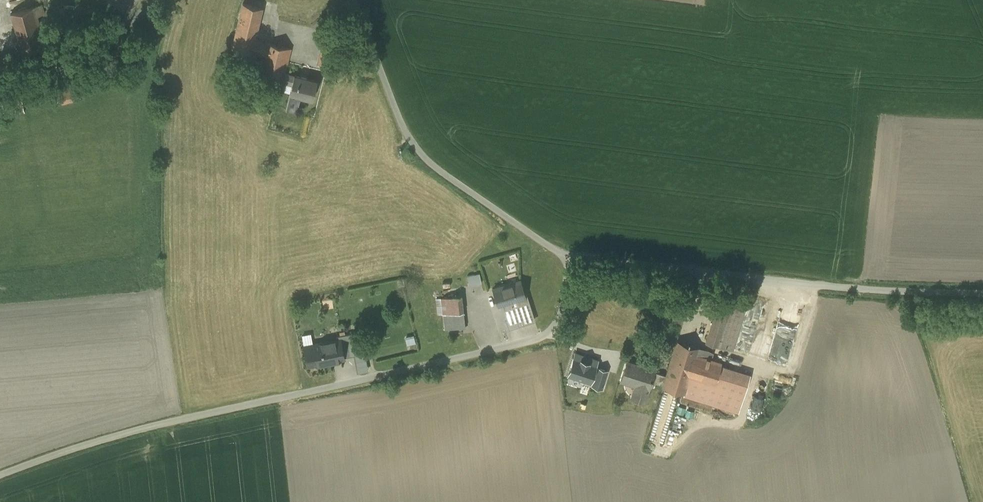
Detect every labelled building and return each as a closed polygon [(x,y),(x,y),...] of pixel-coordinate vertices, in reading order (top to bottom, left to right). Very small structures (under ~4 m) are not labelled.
[(262,8),(243,3),(232,48),(251,52),(252,52),(254,40),(262,8)] [(41,5),(11,13),(22,52),(52,43),(52,42),(51,42),(51,43),(45,44),(36,16),(44,14),(41,5)] [(266,43),(254,40),(252,52),(263,55),(266,43)] [(291,49),(266,42),(266,43),(263,55),(258,75),(282,82),(282,81),(285,73),(291,49)] [(294,75),(285,73),(282,81),(292,84),(294,75)] [(316,80),(294,75),(292,84),(286,108),(296,111),(300,95),(312,98),(316,80)] [(22,102),(3,106),(5,115),(24,111),(22,102)] [(467,275),(468,285),(481,283),(480,272),(467,275)] [(520,280),(493,289),(499,305),(504,304),(506,308),(505,308),(509,320),(507,321),(509,327),(518,324),(517,323),(520,322),(521,324),(534,320),(526,296),(525,297),(520,280)] [(736,299),(721,295),(710,331),(709,331),(706,342),(733,350),(750,297),(738,293),(736,299)] [(461,295),(442,297),(444,314),(445,330),(465,327),(464,311),(463,312),(461,295)] [(800,362),(813,310),(803,307),(791,353),(789,353),(787,358),(800,362)] [(420,315),(413,317),(417,335),(425,333),(420,315)] [(751,354),(768,357),(772,334),(755,331),(751,354)] [(351,333),(336,335),(338,343),(340,353),(340,357),(355,354),(351,333)] [(708,350),(677,340),(675,347),(666,375),(663,384),(662,386),(684,393),(685,392),(684,392),(685,391),(684,391),(689,376),(704,380),(704,381),(705,381),(714,384),(720,366),(721,362),(712,359),(711,358),(711,359),(706,357),(708,350)] [(329,341),(304,346),(308,365),(332,360),(331,355),(329,345),(329,341)] [(338,343),(329,345),(331,355),(340,353),(338,343)] [(563,375),(603,386),(608,368),(595,365),(597,359),(570,351),(563,375)] [(647,368),(627,361),(621,380),(637,385),(633,397),(632,397),(632,398),(644,402),(648,388),(649,389),(652,381),(655,371),(655,370),(654,370),(654,371),(647,369),(647,368)] [(749,375),(720,366),(714,384),(705,381),(704,381),(704,380),(689,376),(684,391),(685,391),(684,392),(685,392),(684,393),(684,394),(738,411),(749,375)] [(666,375),(655,371),(652,381),(663,384),(666,375)] [(751,406),(760,409),(763,397),(755,394),(751,406)]
